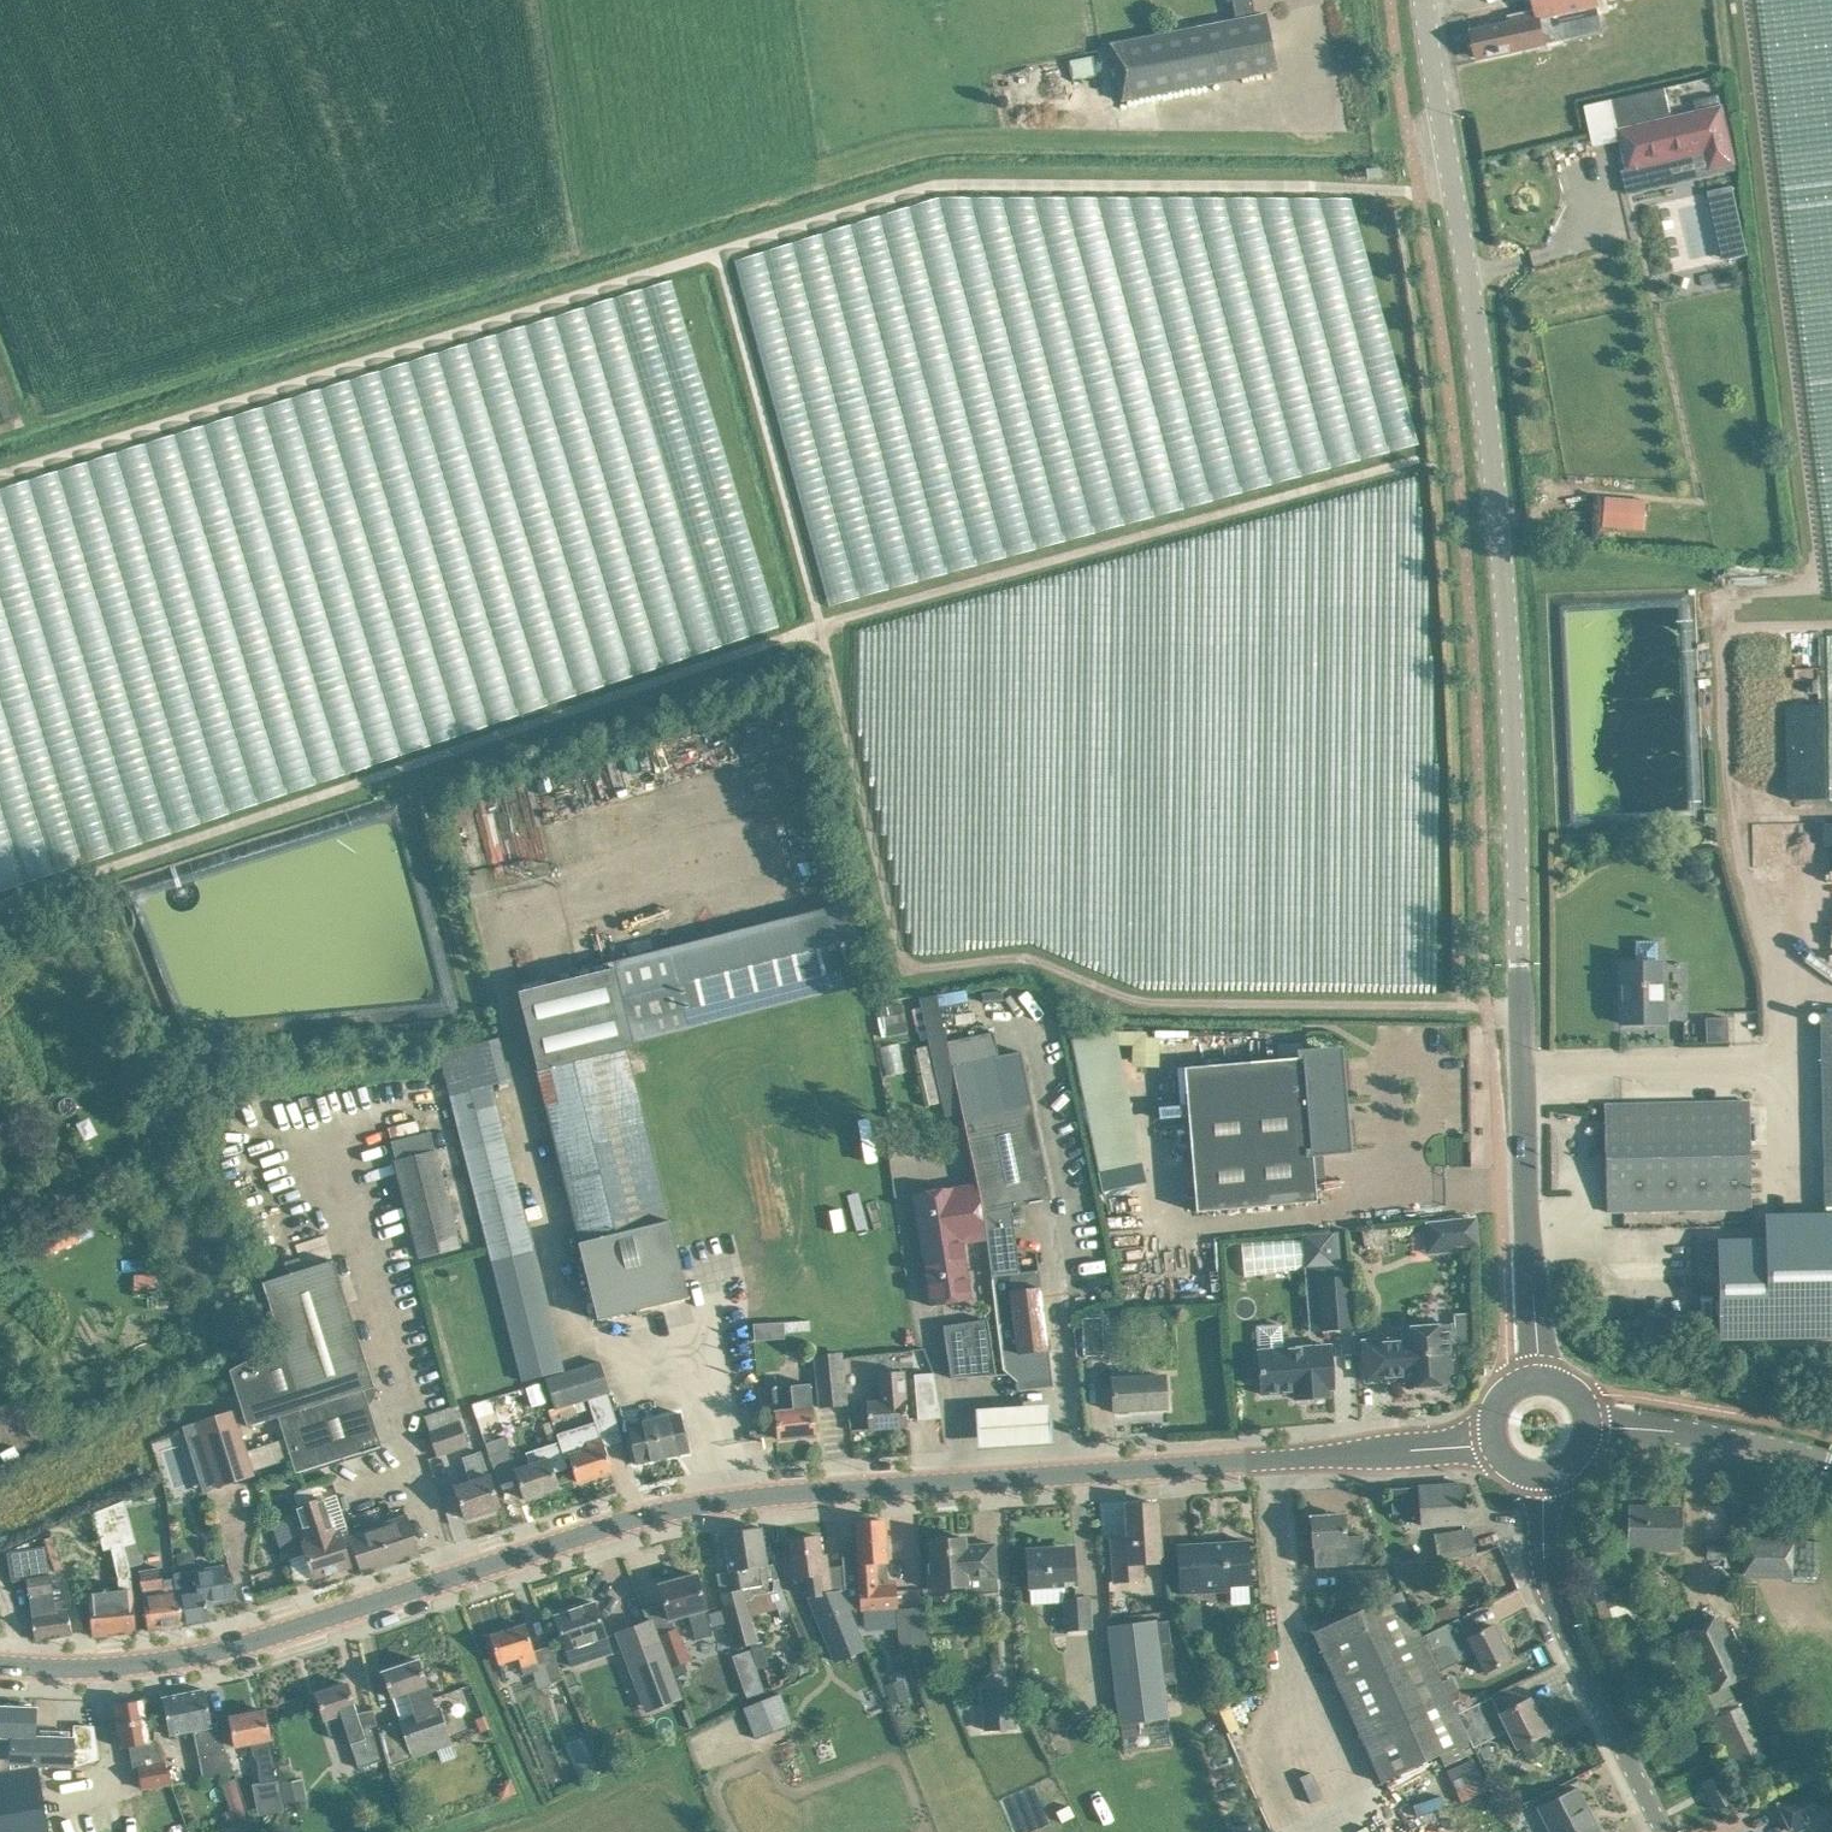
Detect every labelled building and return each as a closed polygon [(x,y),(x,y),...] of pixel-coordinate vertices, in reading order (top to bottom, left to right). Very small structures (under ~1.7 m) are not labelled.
[(1110,44),(1121,100),(1254,75),(1277,71),(1266,14),(1255,16),(1252,0),(1232,0),(1236,19),(1110,44)] [(1474,32),(1480,58),(1503,53),(1565,39),(1565,38),(1560,14),(1583,9),(1599,6),(1598,0),(1536,0),(1540,18),(1474,32)] [(1673,117),(1666,88),(1586,105),(1593,136),(1620,130),(1633,182),(1662,175),(1658,161),(1707,151),(1711,168),(1735,162),(1719,95),(1696,101),(1698,110),(1673,117)] [(1798,867),(1800,814),(1771,813),(1769,865),(1798,867)] [(1805,814),(1805,831),(1831,830),(1831,813),(1805,814)] [(623,816),(614,819),(621,842),(630,839),(623,816)] [(502,830),(506,855),(515,853),(511,828),(502,830)] [(1831,862),(1831,843),(1806,843),(1806,863),(1831,862)] [(659,880),(662,891),(686,886),(683,875),(659,880)] [(633,1042),(868,982),(846,901),(517,984),(598,1315),(687,1296),(626,1049),(634,1047),(633,1042)] [(1635,941),(1636,962),(1619,963),(1620,1023),(1666,1022),(1666,982),(1660,982),(1660,962),(1657,962),(1657,941),(1635,941)] [(1022,982),(1012,988),(1023,1008),(1033,1003),(1022,982)] [(916,997),(917,1002),(881,1008),(887,1036),(924,1030),(928,1048),(917,1051),(930,1108),(942,1105),(944,1116),(962,1112),(977,1183),(982,1208),(986,1240),(987,1239),(1002,1367),(1016,1381),(1017,1391),(1053,1386),(1040,1269),(1020,1271),(1010,1206),(1050,1198),(1021,1051),(999,1055),(993,1030),(947,1040),(937,992),(916,997)] [(491,1039),(439,1052),(489,1249),(523,1384),(566,1371),(492,1083),(510,1079),(499,1037),(491,1039)] [(1303,1057),(1184,1067),(1196,1211),(1293,1203),(1317,1201),(1312,1151),(1345,1148),(1343,1119),(1336,1119),(1335,1105),(1342,1104),(1337,1052),(1313,1054),(1303,1055),(1303,1057)] [(292,1113),(312,1106),(307,1090),(287,1096),(292,1113)] [(1749,1102),(1628,1104),(1604,1105),(1606,1211),(1753,1208),(1749,1102)] [(41,1106),(27,1113),(43,1143),(57,1136),(41,1106)] [(875,1147),(889,1146),(885,1108),(871,1109),(875,1147)] [(240,1166),(261,1165),(260,1141),(239,1142),(240,1166)] [(393,1159),(418,1258),(461,1246),(436,1148),(393,1159)] [(986,1240),(982,1208),(977,1183),(913,1193),(927,1280),(930,1304),(958,1299),(949,1245),(962,1243),(986,1240)] [(1717,1238),(1718,1340),(1831,1338),(1831,1212),(1765,1213),(1765,1237),(1717,1238)] [(1474,1219),(1422,1224),(1425,1253),(1453,1251),(1453,1245),(1477,1243),(1474,1219)] [(43,1245),(32,1250),(35,1256),(45,1251),(47,1255),(81,1241),(94,1236),(89,1224),(76,1229),(78,1233),(43,1247),(43,1245)] [(1338,1231),(1302,1234),(1303,1240),(1305,1268),(1341,1263),(1338,1231)] [(268,1349),(230,1370),(247,1427),(278,1416),(296,1472),(381,1445),(368,1405),(372,1401),(375,1396),(376,1392),(374,1387),(334,1260),(263,1282),(263,1283),(252,1286),(271,1348),(268,1349)] [(154,1275),(134,1275),(134,1296),(155,1296),(154,1275)] [(1347,1278),(1317,1280),(1321,1329),(1351,1326),(1347,1278)] [(1163,1311),(1125,1313),(1126,1336),(1164,1335),(1163,1311)] [(1298,1337),(1297,1315),(1272,1315),(1273,1338),(1298,1337)] [(1101,1316),(1082,1317),(1084,1355),(1103,1354),(1101,1316)] [(986,1319),(970,1321),(943,1325),(950,1375),(995,1373),(986,1319)] [(809,1320),(784,1321),(784,1332),(810,1331),(809,1320)] [(1363,1341),(1366,1381),(1406,1378),(1407,1387),(1451,1384),(1449,1358),(1453,1358),(1450,1325),(1402,1328),(1403,1338),(1363,1341)] [(1329,1388),(1333,1388),(1330,1345),(1258,1350),(1262,1394),(1294,1391),(1295,1398),(1329,1396),(1329,1388)] [(814,1356),(819,1407),(847,1404),(842,1354),(814,1356)] [(601,1361),(546,1379),(550,1393),(554,1409),(587,1398),(588,1398),(608,1392),(610,1391),(601,1361)] [(881,1401),(866,1402),(869,1429),(908,1426),(903,1371),(879,1373),(881,1401)] [(933,1372),(914,1373),(918,1419),(940,1416),(935,1387),(933,1372)] [(1166,1408),(1164,1376),(1112,1379),(1114,1411),(1115,1411),(1115,1410),(1165,1407),(1165,1408),(1166,1408)] [(775,1412),(774,1412),(777,1438),(816,1434),(813,1408),(810,1383),(776,1387),(776,1385),(772,1386),(775,1412)] [(503,1436),(521,1430),(506,1389),(488,1395),(503,1436)] [(610,1444),(623,1441),(610,1398),(597,1402),(610,1444)] [(994,1400),(996,1439),(1068,1436),(1067,1398),(994,1400)] [(439,1456),(469,1445),(460,1419),(458,1419),(453,1405),(424,1415),(430,1429),(428,1430),(439,1456)] [(256,1475),(235,1409),(196,1421),(217,1487),(256,1475)] [(689,1452),(680,1413),(628,1424),(637,1463),(689,1452)] [(587,1426),(558,1436),(564,1456),(569,1455),(577,1478),(611,1469),(600,1434),(590,1436),(587,1426)] [(268,1433),(257,1437),(259,1444),(270,1441),(268,1433)] [(502,1437),(485,1443),(489,1454),(497,1477),(511,1472),(507,1462),(515,1460),(507,1436),(502,1437)] [(567,1468),(559,1442),(526,1452),(530,1465),(516,1470),(525,1498),(558,1487),(553,1472),(567,1468)] [(15,1444),(0,1452),(7,1464),(21,1455),(15,1444)] [(470,1481),(455,1486),(465,1518),(500,1507),(489,1475),(481,1451),(462,1457),(470,1481)] [(184,1495),(208,1490),(204,1472),(180,1478),(184,1495)] [(1465,1502),(1463,1483),(1390,1488),(1392,1513),(1422,1511),(1422,1525),(1466,1522),(1465,1508),(1467,1508),(1466,1501),(1465,1502)] [(303,1543),(306,1555),(314,1578),(351,1566),(340,1531),(334,1533),(329,1518),(322,1497),(297,1505),(308,1541),(303,1543)] [(119,1579),(120,1590),(89,1593),(90,1612),(93,1636),(136,1632),(130,1571),(129,1567),(123,1544),(135,1541),(125,1500),(94,1512),(104,1550),(111,1548),(119,1579)] [(1112,1537),(1113,1561),(1115,1581),(1142,1579),(1141,1563),(1161,1561),(1158,1503),(1126,1505),(1127,1536),(1112,1537)] [(1628,1548),(1679,1550),(1681,1508),(1629,1507),(1628,1548)] [(85,1515),(56,1524),(66,1553),(94,1545),(85,1515)] [(420,1555),(412,1532),(406,1515),(349,1535),(363,1574),(420,1555)] [(1362,1535),(1345,1536),(1344,1515),(1311,1517),(1313,1547),(1314,1567),(1347,1565),(1346,1562),(1363,1561),(1362,1535)] [(886,1585),(885,1562),(888,1562),(885,1520),(856,1522),(858,1547),(842,1548),(844,1596),(860,1595),(860,1609),(896,1607),(895,1585),(886,1585)] [(724,1532),(730,1571),(734,1570),(737,1589),(721,1592),(735,1646),(756,1641),(745,1599),(750,1597),(752,1594),(768,1592),(767,1583),(767,1580),(779,1578),(773,1564),(766,1565),(760,1527),(724,1532)] [(1472,1528),(1448,1532),(1434,1534),(1438,1558),(1476,1552),(1472,1528)] [(295,1547),(292,1537),(283,1535),(276,1537),(281,1552),(295,1547)] [(51,1536),(43,1539),(54,1571),(62,1568),(51,1536)] [(819,1536),(789,1540),(792,1564),(794,1578),(813,1575),(816,1596),(819,1596),(821,1609),(816,1611),(836,1659),(863,1648),(840,1591),(831,1594),(828,1567),(826,1555),(822,1555),(819,1536)] [(1745,1577),(1789,1578),(1790,1537),(1746,1536),(1745,1577)] [(931,1564),(927,1564),(929,1588),(968,1586),(968,1579),(996,1577),(994,1543),(966,1545),(965,1538),(930,1540),(931,1564)] [(141,1564),(135,1541),(123,1544),(129,1567),(141,1564)] [(1180,1593),(1206,1592),(1229,1590),(1229,1585),(1251,1584),(1249,1541),(1177,1545),(1180,1593)] [(220,1543),(204,1544),(205,1560),(221,1559),(220,1543)] [(1725,1544),(1707,1544),(1706,1559),(1725,1560),(1725,1557),(1734,1557),(1734,1547),(1725,1547),(1725,1544)] [(36,1640),(72,1634),(69,1609),(63,1610),(61,1600),(55,1601),(45,1546),(7,1552),(12,1581),(26,1579),(36,1640)] [(1077,1597),(1074,1551),(1073,1546),(1027,1549),(1028,1573),(1029,1587),(1030,1586),(1032,1604),(1062,1602),(1064,1630),(1092,1628),(1089,1597),(1077,1597)] [(226,1581),(223,1565),(174,1573),(176,1585),(184,1625),(209,1621),(206,1604),(236,1599),(233,1580),(226,1581)] [(149,1630),(184,1625),(176,1585),(164,1587),(161,1568),(139,1572),(149,1630)] [(1385,1570),(1347,1571),(1348,1592),(1386,1590),(1385,1570)] [(664,1601),(645,1608),(650,1621),(669,1667),(671,1666),(675,1676),(687,1671),(684,1662),(688,1660),(677,1628),(673,1618),(688,1614),(695,1639),(713,1634),(703,1597),(697,1574),(659,1584),(664,1601)] [(1609,1590),(1592,1595),(1595,1603),(1601,1622),(1613,1618),(1612,1617),(1628,1612),(1628,1613),(1637,1623),(1644,1616),(1650,1614),(1654,1603),(1635,1583),(1609,1590)] [(1446,1766),(1473,1753),(1467,1742),(1469,1741),(1456,1714),(1456,1713),(1448,1696),(1437,1672),(1429,1653),(1400,1591),(1313,1631),(1382,1781),(1440,1754),(1446,1766)] [(1431,1610),(1436,1623),(1466,1612),(1464,1607),(1474,1603),(1471,1595),(1431,1610)] [(595,1602),(555,1616),(562,1638),(566,1650),(572,1667),(612,1653),(606,1636),(602,1625),(595,1602)] [(785,1603),(777,1607),(782,1617),(790,1613),(785,1603)] [(1484,1626),(1511,1621),(1508,1607),(1481,1613),(1484,1626)] [(1196,1608),(1181,1617),(1196,1641),(1211,1631),(1196,1608)] [(1720,1614),(1677,1634),(1705,1692),(1695,1697),(1706,1720),(1739,1704),(1731,1683),(1733,1682),(1748,1673),(1720,1614)] [(1510,1659),(1493,1625),(1468,1637),(1458,1618),(1421,1636),(1429,1653),(1437,1672),(1475,1653),(1484,1672),(1510,1659)] [(1154,1620),(1106,1626),(1118,1723),(1167,1717),(1162,1684),(1162,1681),(1175,1679),(1168,1621),(1155,1623),(1154,1620)] [(650,1621),(617,1633),(626,1656),(636,1683),(646,1710),(680,1697),(670,1670),(669,1667),(650,1621)] [(525,1625),(490,1636),(499,1662),(518,1656),(525,1675),(544,1669),(549,1684),(562,1680),(558,1668),(550,1645),(534,1651),(525,1625)] [(798,1651),(795,1660),(797,1666),(808,1661),(809,1661),(804,1649),(798,1651)] [(384,1747),(387,1758),(390,1765),(451,1742),(440,1706),(437,1707),(434,1697),(431,1698),(427,1684),(428,1684),(420,1660),(382,1672),(391,1697),(392,1697),(400,1720),(379,1727),(377,1719),(382,1748),(384,1747)] [(571,1671),(564,1674),(569,1687),(576,1684),(571,1671)] [(758,1675),(742,1681),(747,1696),(763,1691),(758,1675)] [(1222,1675),(1210,1683),(1214,1691),(1227,1683),(1222,1675)] [(901,1679),(884,1685),(891,1704),(908,1697),(901,1679)] [(316,1694),(323,1716),(324,1719),(341,1713),(359,1767),(373,1762),(387,1758),(384,1747),(382,1748),(377,1719),(373,1707),(357,1712),(347,1683),(316,1694)] [(981,1689),(984,1730),(1017,1728),(1014,1687),(981,1689)] [(215,1740),(211,1721),(205,1689),(162,1698),(170,1735),(194,1730),(204,1778),(233,1773),(221,1739),(215,1740)] [(1458,1691),(1448,1696),(1456,1713),(1456,1714),(1470,1707),(1486,1699),(1482,1692),(1470,1698),(1468,1695),(1458,1691)] [(1456,1714),(1469,1741),(1472,1747),(1508,1729),(1517,1747),(1547,1733),(1529,1698),(1500,1713),(1491,1696),(1486,1699),(1470,1707),(1456,1714)] [(1752,1758),(1782,1748),(1764,1698),(1735,1708),(1752,1758)] [(143,1788),(172,1783),(163,1762),(153,1764),(142,1701),(114,1705),(122,1747),(129,1745),(133,1768),(139,1767),(143,1788)] [(12,1760),(33,1760),(37,1766),(74,1767),(99,1759),(94,1725),(74,1725),(73,1738),(36,1737),(37,1708),(0,1707),(0,1759),(12,1760)] [(266,1710),(229,1717),(234,1741),(235,1746),(251,1743),(253,1743),(261,1782),(264,1799),(281,1795),(277,1779),(279,1778),(277,1770),(270,1734),(266,1710)] [(484,1715),(475,1719),(480,1732),(489,1728),(484,1715)] [(1697,1745),(1691,1732),(1682,1736),(1688,1749),(1697,1745)] [(288,1758),(277,1760),(280,1773),(290,1771),(288,1758)] [(0,1772),(0,1831),(49,1831),(37,1766),(0,1772)] [(393,1797),(413,1789),(405,1766),(384,1774),(393,1797)] [(1733,1801),(1718,1773),(1702,1781),(1716,1810),(1733,1801)] [(235,1778),(222,1781),(227,1795),(239,1791),(235,1778)] [(302,1779),(281,1783),(284,1799),(305,1795),(302,1779)] [(1829,1812),(1813,1781),(1778,1798),(1794,1829),(1829,1812)] [(1592,1822),(1589,1823),(1583,1811),(1586,1810),(1576,1790),(1541,1807),(1554,1831),(1598,1831),(1592,1822)] [(1068,1805),(1056,1811),(1061,1822),(1074,1816),(1068,1805)] [(231,1809),(225,1811),(229,1823),(247,1817),(244,1806),(231,1809)]
